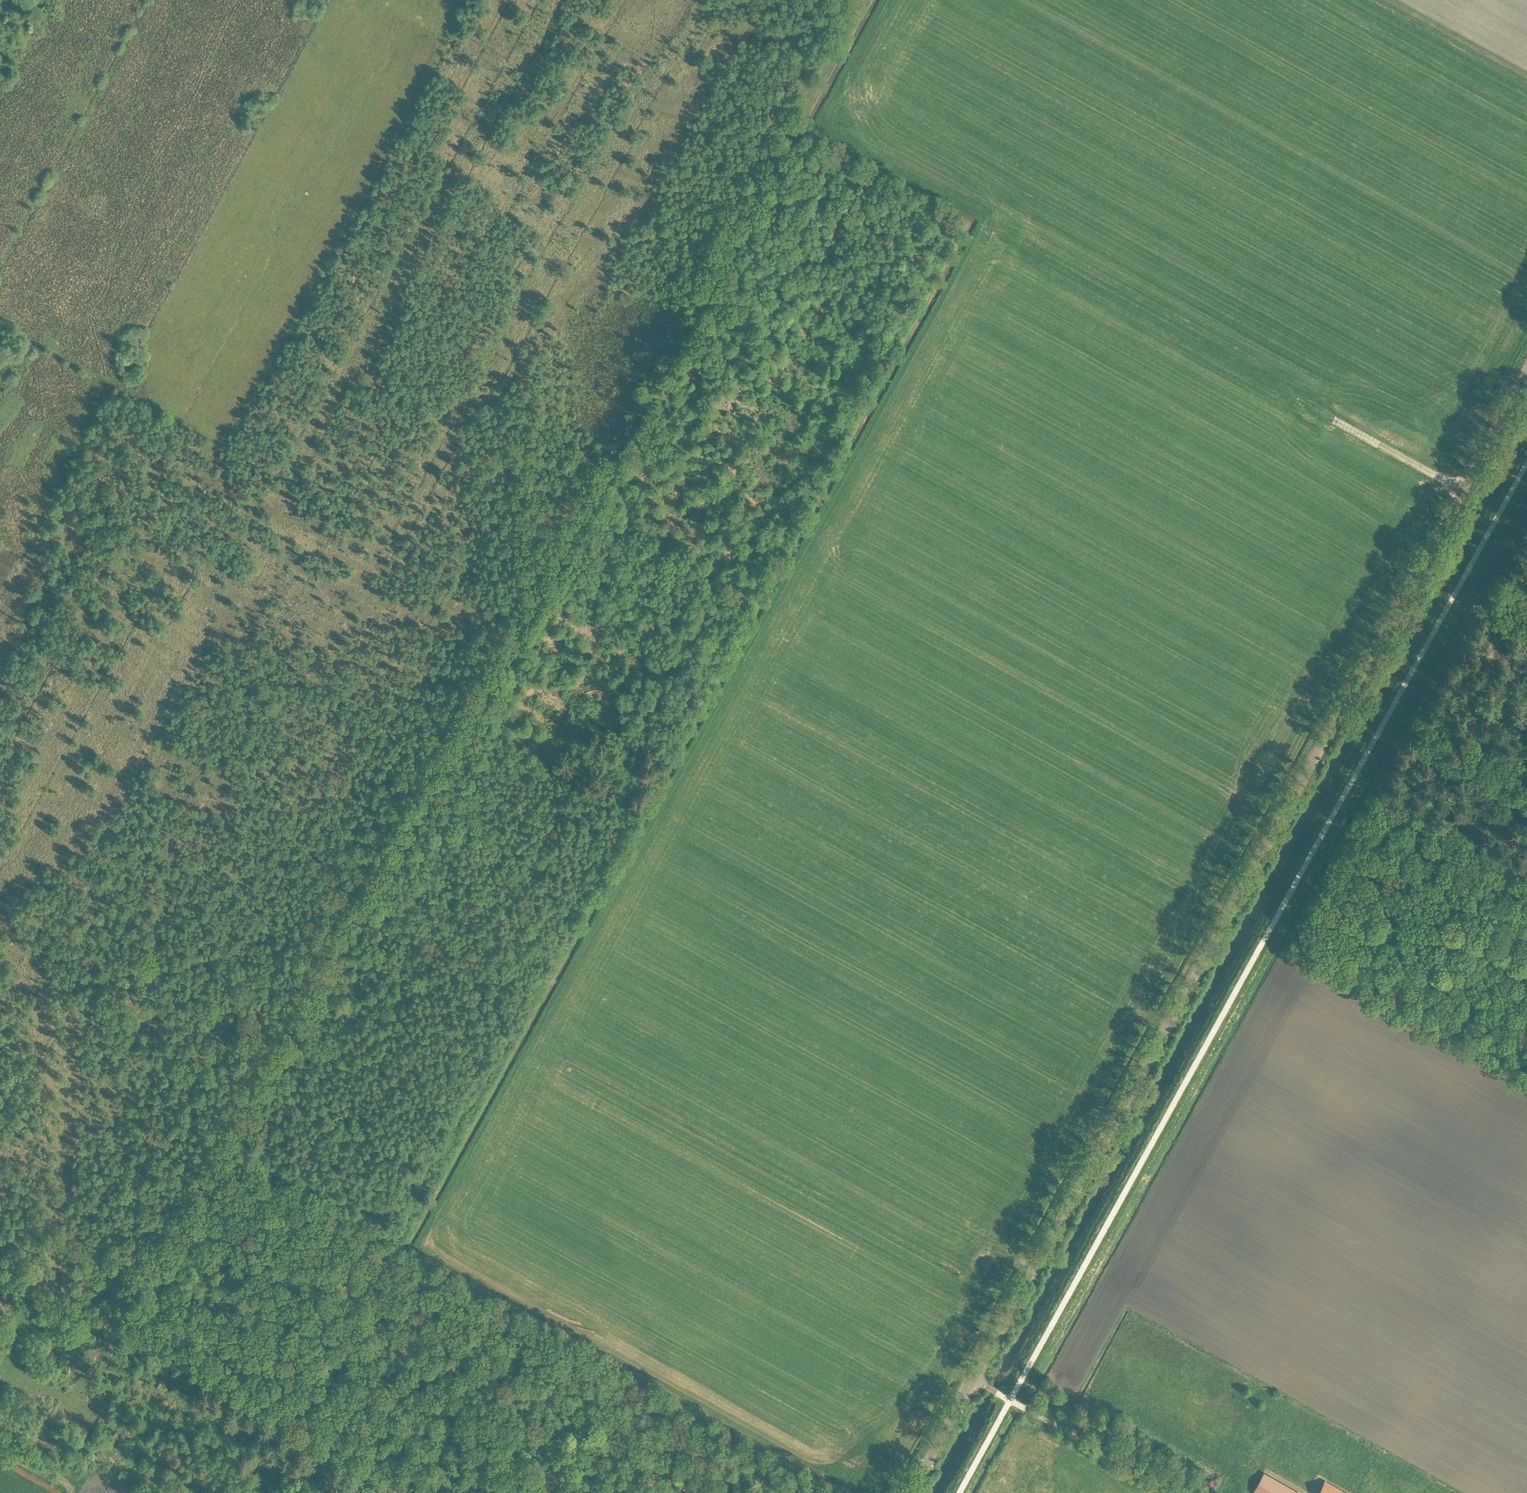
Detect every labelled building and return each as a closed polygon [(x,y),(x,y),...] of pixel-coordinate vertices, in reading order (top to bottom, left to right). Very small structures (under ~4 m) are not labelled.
[(1252,1492),(1254,1492),(1300,1492),(1263,1473),(1252,1492)] [(1325,1480),(1318,1492),(1348,1492),(1325,1480)]
